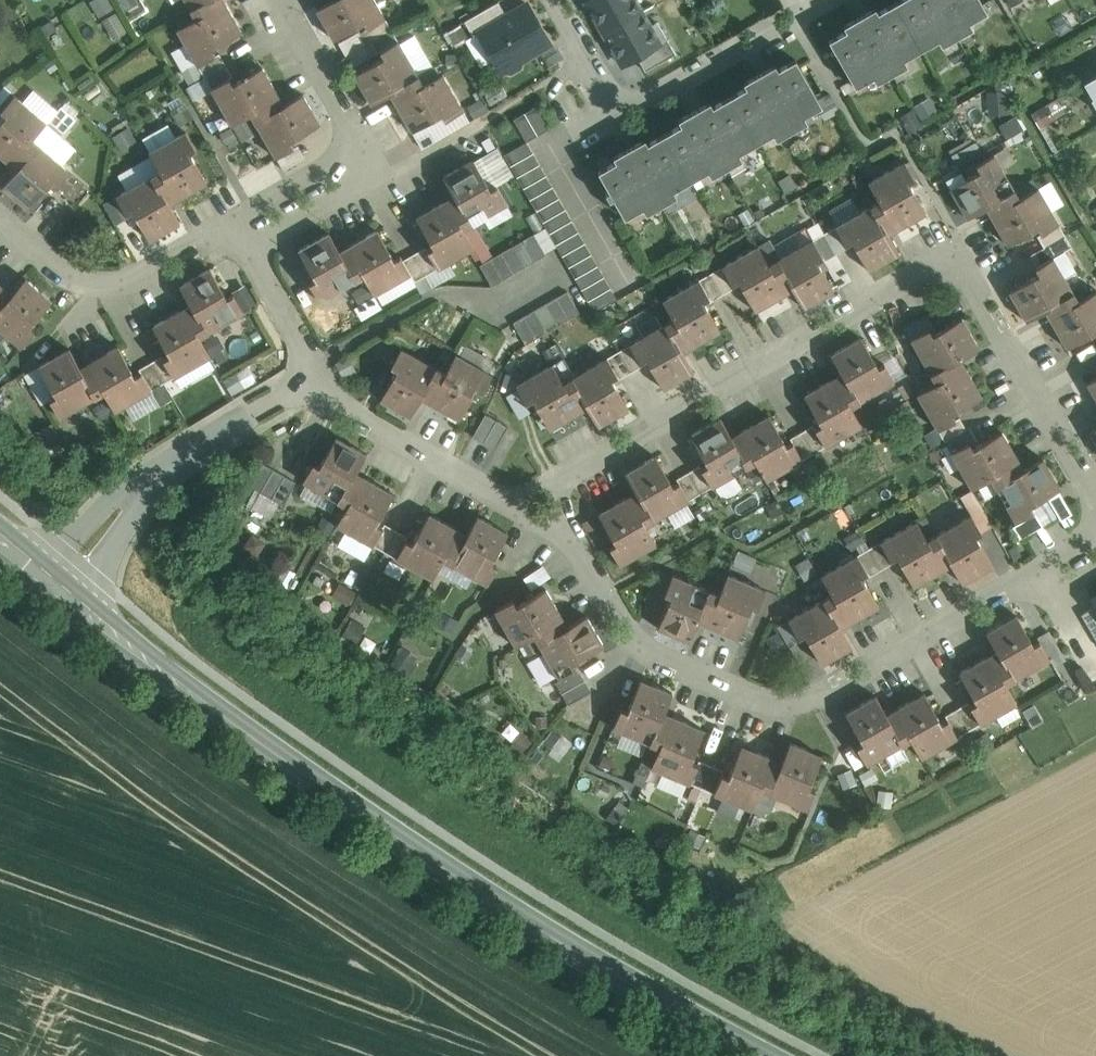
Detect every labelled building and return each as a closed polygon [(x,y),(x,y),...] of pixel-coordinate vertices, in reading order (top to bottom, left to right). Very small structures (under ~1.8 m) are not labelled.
[(114,37),(127,30),(110,0),(93,0),(114,37)] [(196,18),(177,29),(198,65),(216,55),(212,49),(242,32),(224,0),(185,0),(196,18)] [(316,9),(334,39),(364,22),(367,28),(385,18),(375,0),(332,0),(316,9)] [(968,22),(986,11),(979,0),(897,0),(895,1),(921,48),(938,38),(942,44),(971,27),(968,22)] [(498,1),(464,20),(473,35),(478,32),(478,30),(506,14),(498,1)] [(907,64),(904,58),(921,48),(895,1),(877,11),(875,7),(844,24),(847,29),(829,39),(855,85),(873,75),(877,81),(907,64)] [(506,14),(478,30),(478,32),(501,72),(505,70),(510,71),(519,66),(520,61),(550,44),(526,2),(506,14)] [(606,31),(623,63),(666,41),(649,9),(606,31)] [(385,18),(367,28),(364,30),(370,41),(391,29),(385,18)] [(391,29),(370,41),(377,53),(380,51),(398,40),(391,29)] [(398,40),(380,51),(384,57),(354,74),(371,104),(390,93),(412,131),(441,114),(445,120),(463,109),(442,73),(423,84),(398,40)] [(216,55),(198,65),(204,77),(225,64),(219,53),(216,55)] [(807,120),(804,115),(821,105),(795,59),(777,69),(774,64),(743,82),(746,86),(729,96),(756,143),(773,133),(776,138),(807,120)] [(225,64),(204,77),(211,88),(229,78),(232,76),(225,64)] [(284,104),(262,67),(232,84),(229,78),(211,88),(232,124),(250,113),(276,157),(294,147),(290,141),(320,123),(302,93),(284,104)] [(1085,83),(1094,98),(1092,99),(1095,107),(1095,76),(1085,83)] [(985,93),(994,114),(1011,107),(1002,86),(985,93)] [(32,139),(46,122),(15,95),(1,110),(6,115),(0,123),(0,155),(17,170),(3,186),(29,209),(51,183),(56,187),(70,172),(32,139)] [(742,158),(738,152),(756,143),(729,96),(711,106),(709,101),(679,118),(682,123),(664,133),(691,179),(708,169),(711,175),(742,158)] [(70,105),(53,116),(62,128),(78,116),(70,105)] [(536,135),(548,129),(536,106),(524,113),(536,135)] [(536,135),(524,113),(513,119),(525,141),(536,135)] [(1018,114),(1001,123),(1007,134),(1024,126),(1018,114)] [(167,122),(142,136),(148,146),(173,133),(167,122)] [(160,171),(116,196),(126,214),(133,210),(150,240),(180,223),(169,204),(207,182),(190,152),(196,149),(185,131),(149,152),(160,171)] [(678,194),(674,188),(691,179),(664,133),(648,142),(645,137),(614,155),(617,160),(599,170),(610,189),(606,192),(610,199),(615,197),(626,217),(644,206),(647,212),(678,194)] [(956,164),(980,155),(974,137),(950,146),(956,164)] [(510,166),(532,153),(526,142),(504,154),(510,166)] [(510,166),(517,177),(539,164),(532,153),(510,166)] [(1038,187),(1019,198),(993,154),(975,164),(979,170),(949,187),(967,218),(986,207),(1007,244),(1037,227),(1040,233),(1041,233),(1059,223),(1038,187)] [(454,195),(416,217),(433,247),(427,250),(437,268),(474,247),(463,228),(507,203),(496,185),(490,189),(473,159),(443,176),(454,195)] [(904,161),(868,182),(879,201),(835,226),(845,244),(851,240),(868,270),(899,253),(888,234),(925,212),(908,183),(914,179),(904,161)] [(523,188),(546,175),(539,164),(517,177),(523,188)] [(56,187),(54,190),(64,199),(80,180),(70,172),(56,187)] [(523,188),(530,199),(552,186),(546,175),(523,188)] [(80,180),(64,199),(74,208),(90,189),(80,180)] [(536,211),(559,198),(552,186),(530,199),(536,211)] [(536,211),(543,222),(565,209),(559,198),(536,211)] [(543,222),(549,233),(571,220),(565,209),(543,222)] [(556,244),(578,231),(571,220),(549,233),(556,244)] [(1059,223),(1041,233),(1040,233),(1037,235),(1044,247),(1065,234),(1059,223)] [(845,244),(835,226),(823,233),(836,254),(847,247),(845,244)] [(377,229),(339,251),(328,232),(298,250),(315,279),(309,283),(319,301),(363,276),(374,294),(410,274),(403,260),(400,256),(394,259),(377,229)] [(556,244),(562,255),(585,242),(578,231),(556,244)] [(534,233),(479,265),(492,286),(546,255),(534,233)] [(836,254),(823,233),(812,239),(823,257),(822,257),(824,260),(836,254)] [(1065,234),(1044,247),(1050,258),(1053,257),(1072,246),(1065,234)] [(812,239),(768,264),(757,245),(721,266),(732,284),(738,281),(755,310),(792,289),(803,308),(833,290),(816,261),(822,257),(823,257),(812,239)] [(562,255),(569,267),(591,254),(585,242),(562,255)] [(427,250),(425,247),(414,253),(426,275),(437,268),(427,250)] [(426,275),(414,253),(403,260),(410,274),(415,281),(426,275)] [(575,278),(598,265),(591,254),(569,267),(575,278)] [(1053,257),(1050,258),(1035,267),(1038,273),(1009,290),(1026,320),(1045,310),(1066,347),(1095,330),(1095,290),(1078,300),(1053,257)] [(575,278),(582,289),(604,276),(598,265),(575,278)] [(721,266),(710,273),(722,294),(734,287),(732,284),(721,266)] [(190,304),(153,326),(170,356),(164,359),(174,377),(210,356),(199,337),(243,312),(233,294),(227,298),(210,268),(179,285),(190,304)] [(722,294),(710,273),(699,279),(709,297),(709,298),(711,301),(722,294)] [(589,300),(611,287),(604,276),(582,289),(589,300)] [(0,284),(0,328),(21,347),(35,331),(30,326),(52,301),(26,278),(12,294),(0,284)] [(699,279),(662,300),(673,319),(629,344),(640,362),(646,359),(663,388),(693,371),(682,352),(720,331),(703,301),(709,298),(709,297),(699,279)] [(589,300),(595,311),(617,298),(611,287),(589,300)] [(567,291),(513,322),(525,344),(580,313),(567,291)] [(961,317),(932,334),(928,328),(910,339),(936,382),(917,393),(937,430),(955,419),(952,413),(981,396),(960,358),(979,347),(961,317)] [(860,337),(830,354),(841,373),(804,395),(821,425),(815,428),(825,446),(861,425),(850,406),(894,381),(884,363),(878,367),(860,337)] [(640,362),(629,344),(618,351),(630,372),(642,365),(640,362)] [(80,367),(69,349),(39,366),(56,396),(50,399),(60,417),(104,392),(115,411),(151,390),(141,372),(135,376),(118,346),(80,367)] [(445,373),(400,348),(390,366),(397,370),(380,400),(410,417),(421,398),(459,419),(476,389),(482,392),(492,374),(455,354),(445,373)] [(630,372),(618,351),(607,357),(617,375),(617,376),(619,379),(630,372)] [(162,356),(150,362),(162,384),(174,377),(164,359),(162,356)] [(607,357),(563,383),(552,364),(516,385),(526,403),(532,399),(549,429),(587,407),(598,426),(628,409),(611,379),(617,376),(617,375),(607,357)] [(150,362),(139,369),(141,372),(151,390),(162,384),(150,362)] [(1086,382),(1095,399),(1095,377),(1086,382)] [(486,411),(473,433),(494,446),(507,425),(486,411)] [(769,415),(731,437),(720,418),(690,435),(707,465),(701,469),(711,487),(755,462),(766,480),(802,459),(792,441),(792,442),(786,445),(769,415)] [(955,419),(937,430),(944,441),(965,429),(959,417),(955,419)] [(813,425),(801,432),(814,453),(825,446),(815,428),(813,425)] [(965,429),(944,441),(950,452),(968,442),(969,442),(972,440),(965,429)] [(1002,431),(972,448),(969,442),(968,442),(950,452),(971,489),(990,478),(1015,521),(1033,511),(1030,505),(1059,488),(1042,458),(1023,469),(1002,431)] [(814,453),(801,432),(790,438),(792,442),(792,441),(802,459),(814,453)] [(366,454),(336,437),(319,467),(313,463),(302,481),(347,506),(336,525),(373,546),(383,527),(377,524),(393,494),(355,473),(366,454)] [(636,492),(598,514),(615,543),(609,547),(620,565),(656,544),(645,525),(689,500),(678,482),(672,485),(655,456),(625,473),(636,492)] [(296,482),(262,463),(249,486),(283,505),(296,482)] [(699,466),(688,472),(700,493),(711,487),(701,469),(699,466)] [(688,472),(677,479),(678,482),(689,500),(700,493),(688,472)] [(429,514),(412,544),(406,540),(396,558),(432,579),(443,560),(487,584),(497,566),(491,563),(507,533),(477,516),(466,535),(429,514)] [(971,514),(927,540),(916,521),(879,542),(890,560),(896,556),(913,586),(951,564),(962,583),(992,565),(975,536),(981,532),(971,514)] [(396,531),(384,524),(383,527),(373,546),(384,552),(396,531)] [(396,531),(384,552),(396,558),(406,540),(408,537),(396,531)] [(879,542),(868,548),(880,569),(892,563),(890,560),(879,542)] [(880,569),(868,548),(857,555),(867,573),(869,576),(880,569)] [(857,555),(820,576),(831,594),(788,620),(798,638),(804,634),(821,664),(851,646),(841,628),(878,606),(861,576),(867,573),(857,555)] [(719,594),(672,575),(664,594),(670,596),(657,628),(689,641),(698,621),(738,638),(751,606),(758,609),(766,590),(727,574),(719,594)] [(567,626),(545,588),(516,606),(512,599),(494,610),(515,646),(534,635),(560,679),(577,669),(574,663),(604,645),(586,615),(567,626)] [(1016,614),(986,632),(997,650),(959,672),(976,702),(970,705),(980,723),(1016,703),(1005,684),(1049,658),(1039,640),(1033,644),(1016,614)] [(560,679),(555,682),(568,704),(590,691),(577,669),(560,679)] [(672,693),(640,679),(627,711),(620,708),(612,727),(659,747),(651,767),(689,783),(697,764),(690,761),(704,729),(664,713),(672,693)] [(924,692),(886,714),(875,695),(845,712),(862,742),(856,746),(866,764),(910,739),(921,757),(957,737),(947,719),(941,722),(924,692)] [(970,705),(968,702),(957,709),(969,730),(980,723),(970,705)] [(969,730),(957,709),(945,715),(947,719),(957,737),(969,730)] [(781,762),(741,745),(728,777),(721,774),(713,793),(752,809),(760,789),(807,809),(815,789),(808,787),(821,755),(789,742),(781,762)] [(711,765),(699,760),(697,764),(689,783),(701,788),(711,765)] [(723,770),(711,765),(701,788),(713,793),(721,774),(723,770)]
